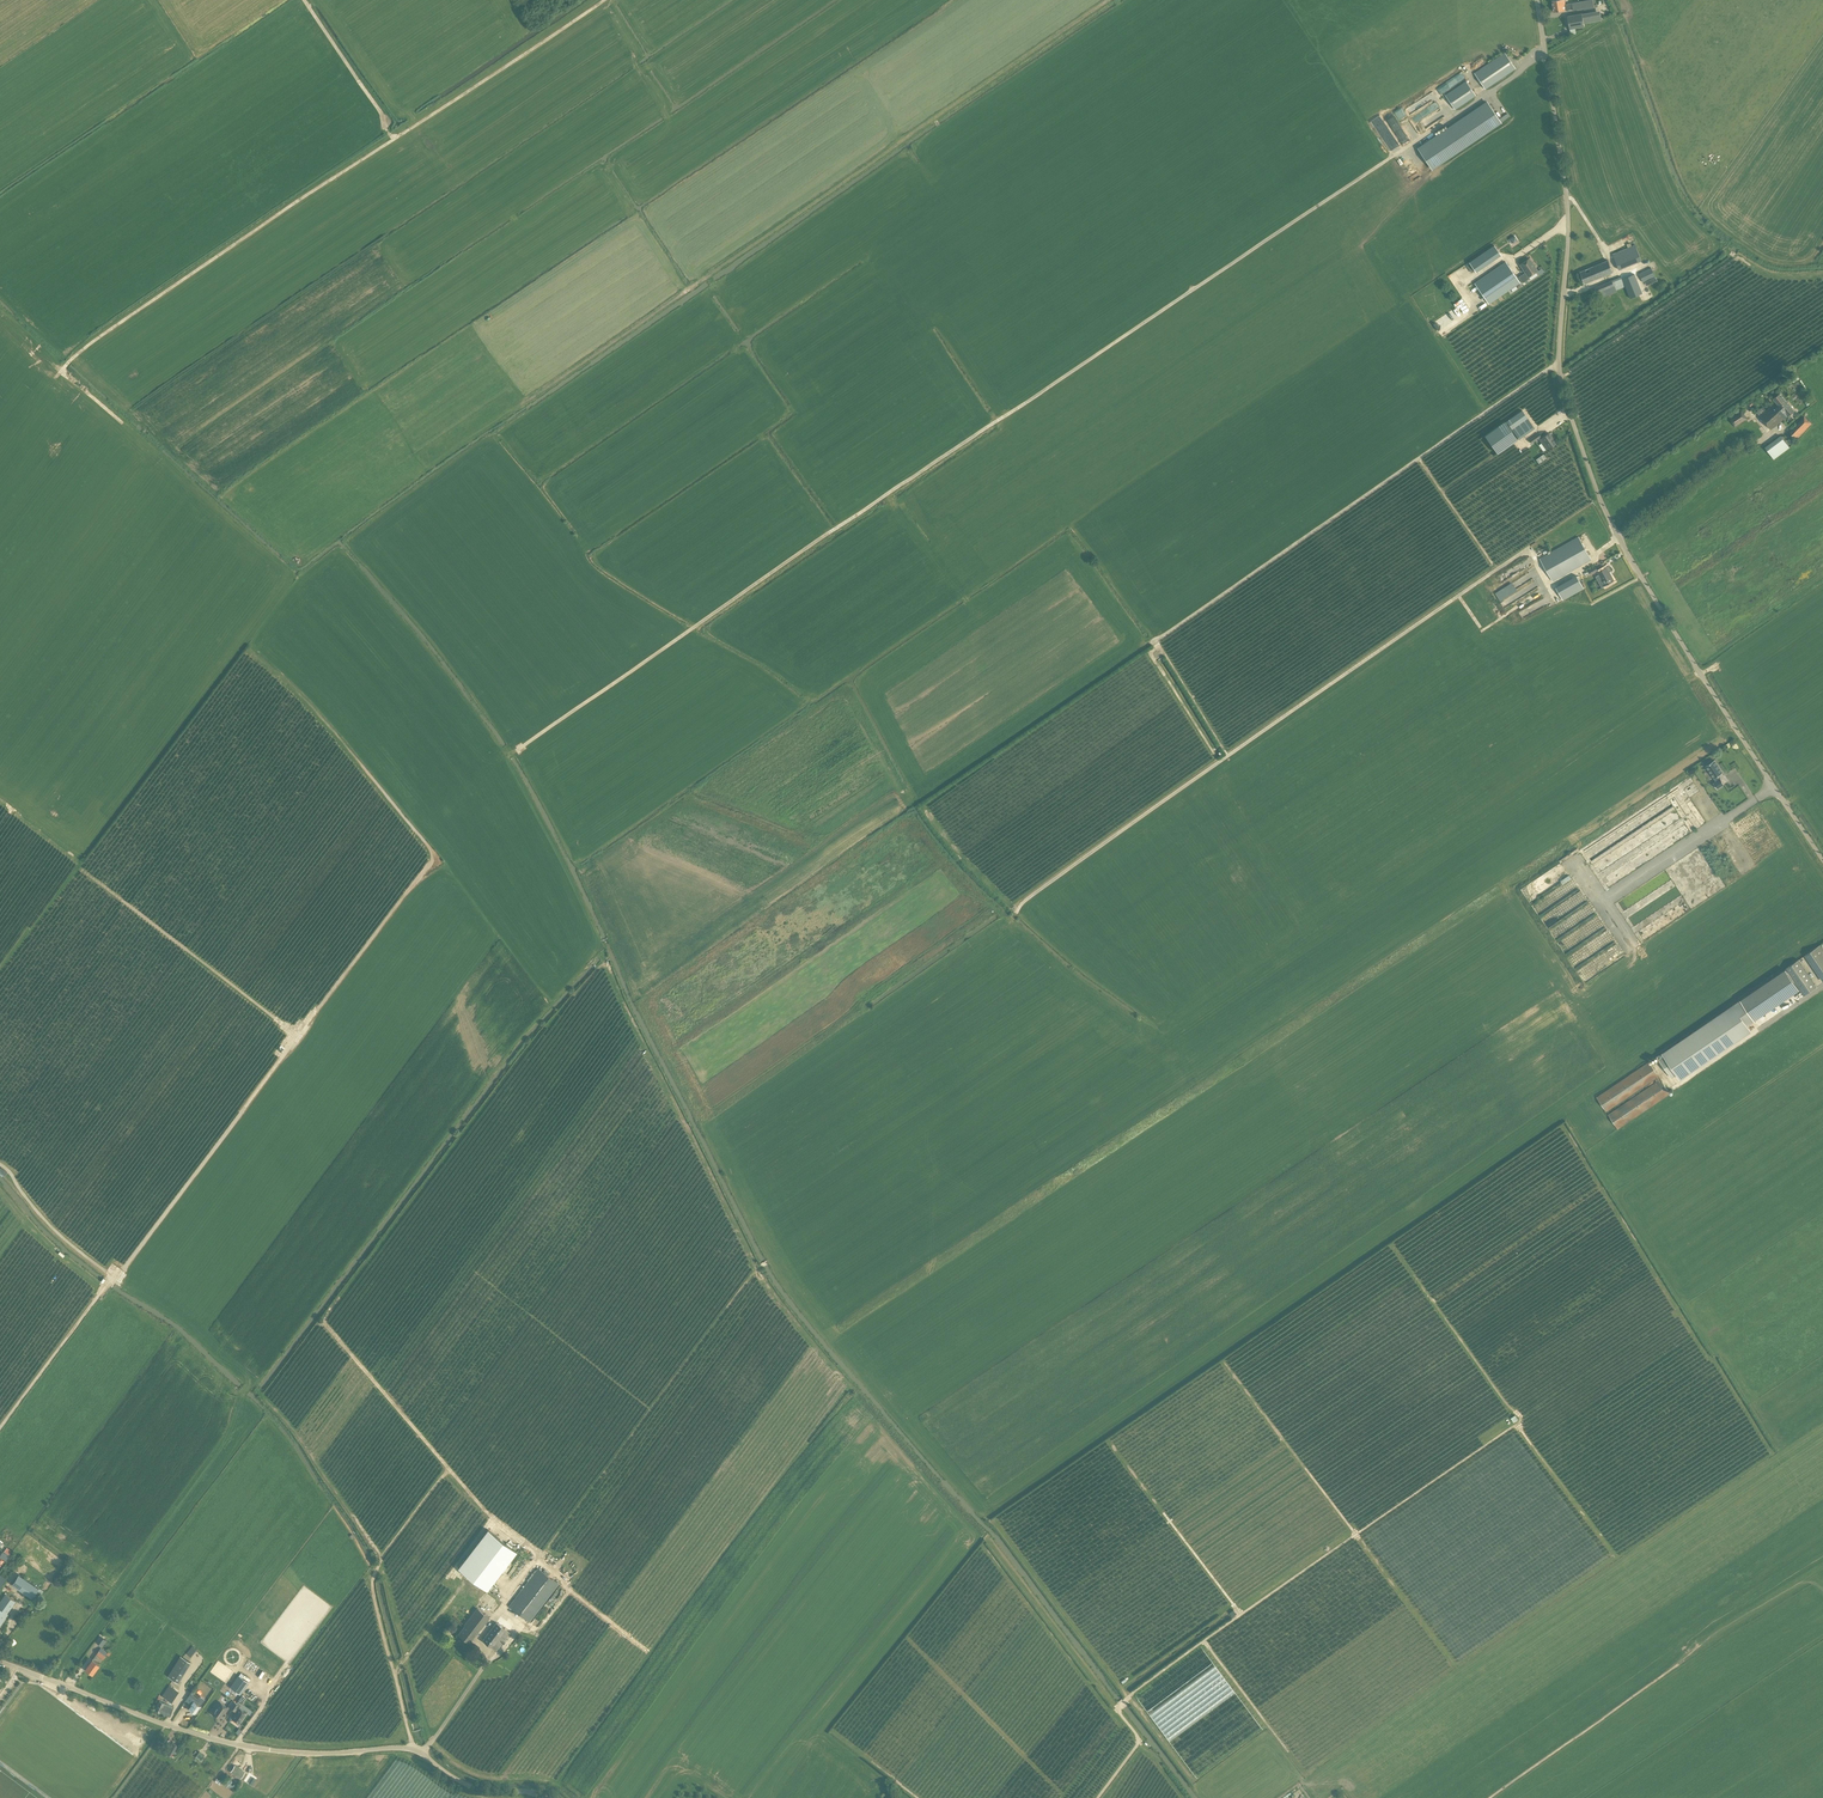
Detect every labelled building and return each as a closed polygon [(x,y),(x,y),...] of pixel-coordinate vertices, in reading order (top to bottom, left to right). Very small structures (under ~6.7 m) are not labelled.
[(1566,10),(1565,0),(1557,0),(1552,1),(1554,12),(1566,10)] [(1573,10),(1584,8),(1584,9),(1598,7),(1597,4),(1594,4),(1593,0),(1587,0),(1572,3),(1573,10)] [(1584,23),(1582,13),(1568,16),(1571,34),(1576,33),(1575,28),(1585,26),(1584,23)] [(1504,53),(1474,73),(1485,89),(1515,69),(1504,53)] [(1475,96),(1465,81),(1445,95),(1455,110),(1475,96)] [(1418,149),(1431,168),(1479,137),(1500,122),(1487,102),(1418,149)] [(1474,270),(1499,253),(1494,245),(1469,262),(1474,270)] [(1619,269),(1641,260),(1635,245),(1613,254),(1619,269)] [(1528,277),(1537,270),(1529,258),(1520,265),(1525,272),(1518,277),(1522,283),(1525,281),(1527,280),(1529,278),(1528,277)] [(1608,260),(1605,261),(1580,272),(1585,283),(1613,272),(1608,260)] [(1515,285),(1520,282),(1505,261),(1474,283),(1489,304),(1511,289),(1515,285)] [(1651,267),(1639,273),(1643,283),(1645,282),(1656,277),(1651,267)] [(1641,289),(1634,272),(1622,277),(1629,294),(1641,289)] [(1617,291),(1616,290),(1625,287),(1621,276),(1612,280),(1598,286),(1603,297),(1617,291)] [(1656,277),(1645,282),(1646,285),(1657,280),(1657,279),(1656,277)] [(1780,392),(1773,398),(1775,401),(1774,402),(1779,409),(1787,401),(1780,392)] [(1787,401),(1779,409),(1786,417),(1795,410),(1787,401)] [(1774,402),(1766,410),(1778,424),(1786,417),(1779,409),(1774,402)] [(1534,427),(1522,410),(1505,422),(1504,421),(1485,435),(1497,453),(1518,438),(1519,438),(1534,427)] [(1729,418),(1734,427),(1747,418),(1742,410),(1729,418)] [(1766,410),(1759,415),(1771,429),(1778,424),(1766,410)] [(1804,416),(1782,438),(1790,446),(1812,424),(1804,416)] [(1539,439),(1546,449),(1556,443),(1550,433),(1542,438),(1538,433),(1529,440),(1531,443),(1539,438),(1539,439)] [(1765,447),(1774,459),(1790,447),(1780,436),(1765,447)] [(1543,454),(1536,459),(1539,463),(1546,458),(1543,454)] [(1579,537),(1588,554),(1592,552),(1590,548),(1593,546),(1586,533),(1579,537)] [(1540,558),(1553,581),(1591,559),(1578,537),(1552,551),(1540,558)] [(1584,573),(1586,577),(1597,571),(1595,566),(1588,570),(1589,570),(1584,573)] [(1596,576),(1602,587),(1614,581),(1612,576),(1610,577),(1608,573),(1611,571),(1608,566),(1597,572),(1599,574),(1596,576)] [(1563,600),(1584,588),(1577,575),(1556,587),(1563,600)] [(1508,606),(1515,599),(1512,596),(1505,602),(1508,606)] [(1723,772),(1714,760),(1712,761),(1712,760),(1707,763),(1708,764),(1706,766),(1716,781),(1714,783),(1717,788),(1724,784),(1721,778),(1720,779),(1718,776),(1723,772)] [(1690,797),(1700,790),(1691,778),(1689,780),(1688,785),(1683,788),(1682,786),(1679,788),(1680,785),(1678,783),(1678,789),(1681,789),(1678,791),(1674,791),(1670,793),(1674,794),(1675,791),(1678,796),(1685,797),(1686,796),(1690,797)] [(1667,861),(1657,863),(1658,870),(1667,869),(1671,886),(1681,885),(1684,905),(1705,902),(1702,885),(1701,879),(1688,881),(1687,875),(1691,875),(1690,870),(1689,870),(1688,862),(1694,861),(1693,856),(1666,860),(1667,861)] [(1547,871),(1529,883),(1530,886),(1528,888),(1529,889),(1530,892),(1534,898),(1538,897),(1542,894),(1540,888),(1539,889),(1533,890),(1531,883),(1534,882),(1537,886),(1536,883),(1538,882),(1546,879),(1545,876),(1548,874),(1553,873),(1551,868),(1547,871)] [(1552,881),(1552,896),(1568,896),(1568,892),(1575,892),(1575,887),(1575,882),(1569,882),(1569,884),(1556,883),(1556,881),(1552,881)] [(1822,976),(1822,948),(1820,944),(1805,955),(1810,962),(1812,961),(1822,976)] [(1786,968),(1804,995),(1817,986),(1799,959),(1786,968)] [(1785,969),(1740,1000),(1753,1020),(1798,989),(1785,969)] [(1657,1056),(1671,1076),(1675,1073),(1680,1079),(1750,1030),(1747,1025),(1753,1020),(1739,1000),(1657,1056)] [(1658,1076),(1649,1061),(1597,1097),(1606,1111),(1658,1076)] [(1608,1114),(1618,1129),(1670,1093),(1661,1079),(1608,1114)] [(488,1529),(458,1567),(487,1589),(516,1551),(488,1529)] [(6,1547),(3,1551),(8,1555),(11,1550),(6,1547)] [(0,1556),(0,1557),(6,1561),(10,1556),(2,1552),(0,1556)] [(529,1621),(558,1584),(538,1568),(509,1606),(529,1621)] [(11,1584),(32,1598),(33,1596),(38,1600),(43,1591),(19,1574),(11,1584)] [(8,1615),(7,1614),(15,1601),(5,1594),(0,1602),(0,1626),(8,1615)] [(476,1634),(489,1617),(477,1608),(464,1625),(458,1633),(469,1642),(475,1633),(476,1634)] [(496,1650),(509,1633),(496,1622),(483,1639),(496,1650)] [(102,1647),(106,1640),(99,1635),(94,1641),(102,1647)] [(192,1645),(186,1653),(190,1657),(197,1649),(192,1645)] [(109,1655),(110,1653),(108,1651),(108,1653),(101,1648),(85,1669),(92,1674),(107,1654),(109,1655)] [(184,1671),(173,1665),(167,1675),(177,1681),(184,1671)] [(242,1672),(240,1674),(249,1681),(251,1678),(242,1672)] [(248,1682),(239,1675),(230,1687),(240,1694),(248,1682)] [(171,1701),(176,1695),(171,1691),(174,1687),(169,1684),(162,1695),(166,1698),(171,1701)] [(193,1689),(189,1695),(185,1700),(192,1704),(188,1709),(195,1713),(200,1705),(204,1699),(200,1696),(200,1695),(193,1689)] [(169,1715),(173,1706),(159,1700),(155,1709),(160,1711),(169,1715)] [(240,1705),(232,1700),(228,1706),(236,1711),(231,1718),(239,1723),(246,1713),(239,1707),(240,1705)] [(212,1713),(219,1719),(227,1707),(220,1702),(212,1713)] [(165,1752),(173,1757),(180,1747),(172,1741),(165,1752)] [(202,1760),(205,1753),(199,1751),(196,1757),(202,1760)] [(244,1773),(234,1766),(231,1771),(241,1778),(244,1773)]
